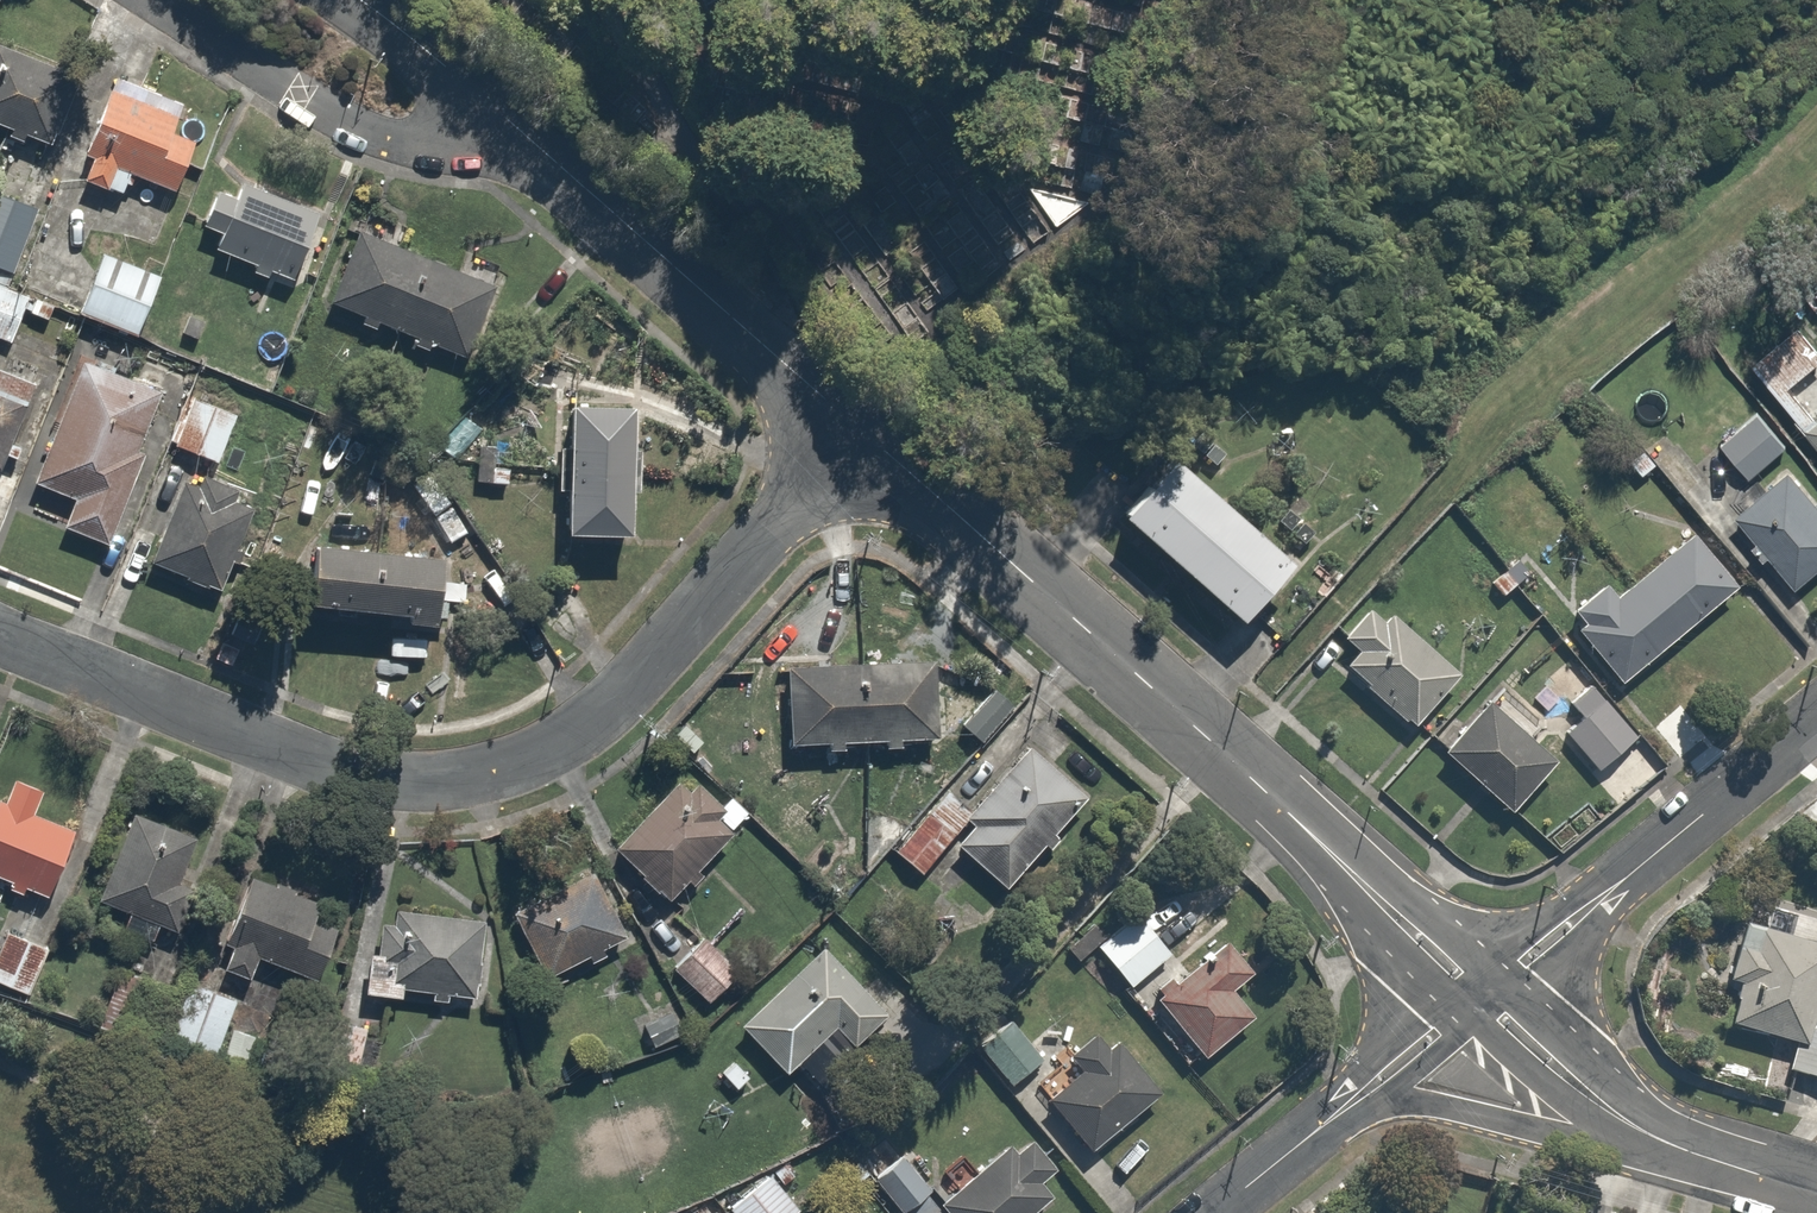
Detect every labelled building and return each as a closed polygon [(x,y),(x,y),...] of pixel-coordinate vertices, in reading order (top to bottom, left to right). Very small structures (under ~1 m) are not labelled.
[(50,147),(77,87),(0,52),(0,124),(50,147)] [(85,153),(94,158),(85,178),(123,196),(132,175),(171,192),(200,128),(181,120),(188,104),(121,74),(85,153)] [(200,229),(223,238),(219,249),(298,280),(323,215),(244,184),(240,196),(217,187),(200,229)] [(42,209),(0,191),(0,266),(16,273),(42,209)] [(365,230),(335,301),(473,361),(503,290),(365,230)] [(163,274),(103,253),(81,316),(141,337),(163,274)] [(18,347),(37,297),(0,283),(0,340),(18,347)] [(1751,363),(1803,422),(1816,410),(1816,343),(1798,321),(1751,363)] [(109,548),(177,395),(92,358),(37,481),(74,497),(61,526),(109,548)] [(3,475),(40,385),(0,368),(0,474),(3,475)] [(190,394),(169,441),(217,463),(238,416),(190,394)] [(638,401),(570,400),(567,536),(635,537),(638,401)] [(1816,445),(1816,418),(1804,429),(1816,445)] [(224,598),(261,491),(185,465),(149,572),(224,598)] [(1251,567),(1140,466),(1094,517),(1206,617),(1251,567)] [(1736,514),(1797,587),(1816,570),(1816,497),(1793,468),(1736,514)] [(1573,608),(1585,623),(1581,626),(1623,680),(1741,586),(1698,533),(1621,594),(1609,580),(1573,608)] [(451,561),(317,551),(313,610),(446,620),(451,561)] [(1395,613),(1388,621),(1373,607),(1344,638),(1359,652),(1347,665),(1416,729),(1464,677),(1395,613)] [(786,670),(791,747),(942,738),(937,660),(786,670)] [(1641,736),(1594,680),(1569,701),(1584,718),(1567,733),(1599,771),(1641,736)] [(1017,705),(994,686),(961,725),(985,744),(1017,705)] [(1490,700),(1445,752),(1511,810),(1556,759),(1490,700)] [(1084,799),(1026,748),(970,812),(978,819),(958,842),(1009,885),(1084,799)] [(703,779),(690,792),(682,783),(616,846),(667,899),(731,838),(754,816),(732,792),(723,800),(703,779)] [(8,804),(0,801),(0,877),(55,901),(83,838),(38,818),(48,795),(18,782),(8,804)] [(943,787),(886,845),(916,875),(974,817),(943,787)] [(120,928),(160,946),(206,842),(140,812),(100,902),(127,914),(120,928)] [(592,870),(512,912),(549,983),(629,941),(592,870)] [(320,919),(326,904),(255,876),(220,968),(256,982),(264,962),(324,985),(346,929),(320,919)] [(490,919),(399,909),(397,923),(383,921),(379,951),(370,950),(365,996),(406,1000),(407,988),(481,997),(490,919)] [(1138,915),(1097,948),(1139,1000),(1180,967),(1138,915)] [(1747,917),(1728,982),(1746,988),(1736,1022),(1801,1041),(1792,1072),(1816,1080),(1816,1032),(1814,1031),(1816,1021),(1816,937),(1747,917)] [(5,931),(0,943),(0,985),(28,998),(49,951),(5,931)] [(704,935),(673,968),(709,1003),(741,970),(704,935)] [(1228,944),(1160,999),(1206,1057),(1254,1018),(1233,992),(1254,975),(1228,944)] [(741,1026),(790,1075),(838,1027),(858,1047),(892,1014),(823,945),(741,1026)] [(146,990),(117,979),(99,1028),(128,1038),(146,990)] [(241,1002),(194,981),(168,1039),(216,1060),(241,1002)] [(670,995),(638,1007),(655,1049),(687,1037),(670,995)] [(370,1010),(338,1004),(327,1072),(359,1077),(370,1010)] [(1013,1020),(979,1044),(1010,1087),(1044,1063),(1013,1020)] [(266,1032),(234,1023),(222,1065),(253,1074),(266,1032)] [(1070,1056),(1084,1073),(1049,1100),(1089,1152),(1164,1093),(1124,1042),(1112,1051),(1098,1034),(1070,1056)] [(1041,1182),(1059,1168),(1039,1142),(1022,1156),(1013,1145),(938,1203),(945,1212),(1033,1212),(1053,1197),(1041,1182)] [(878,1178),(904,1212),(910,1212),(937,1192),(909,1155),(878,1178)] [(729,1208),(733,1212),(803,1212),(772,1173),(729,1208)]
